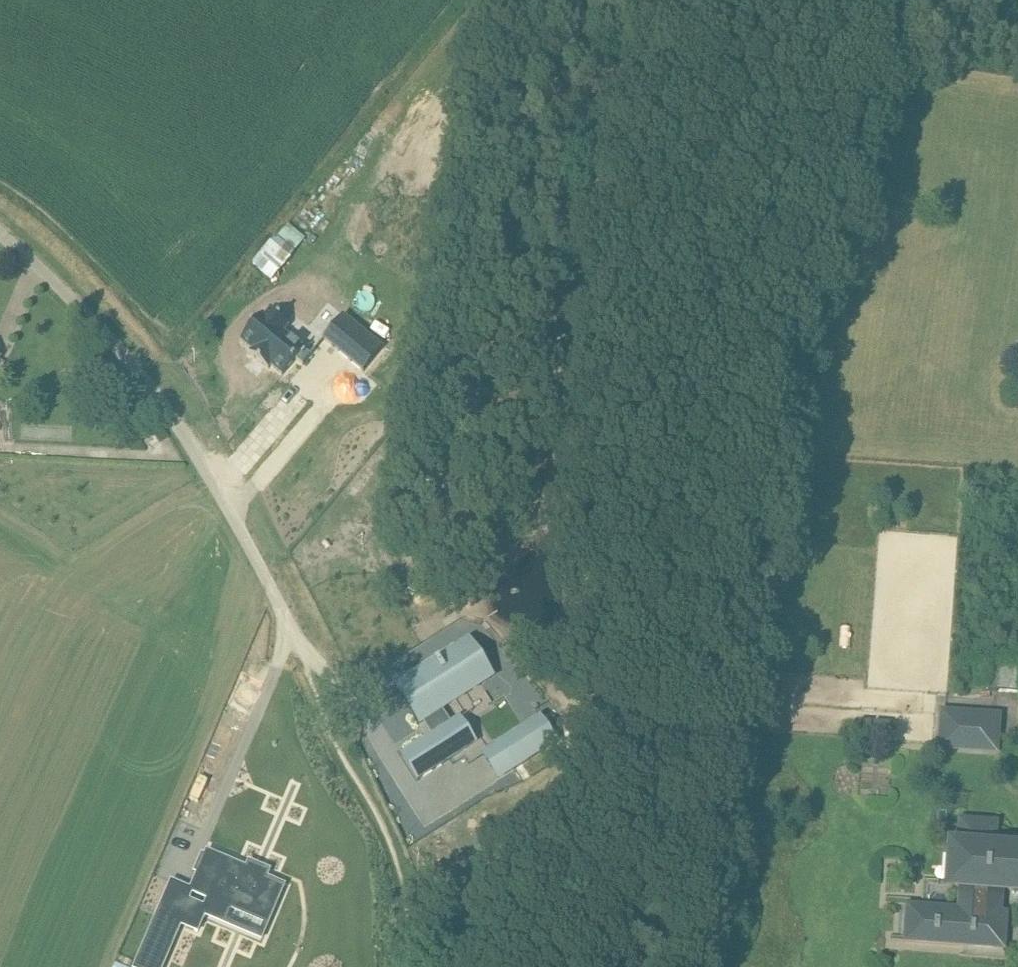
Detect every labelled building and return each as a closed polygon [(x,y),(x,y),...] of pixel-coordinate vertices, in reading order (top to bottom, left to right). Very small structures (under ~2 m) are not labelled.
[(288,221),(255,266),(276,281),(309,237),(288,221)] [(305,350),(284,333),(289,327),(270,311),(265,317),(263,315),(241,341),(252,351),(250,354),(269,370),(271,367),(283,376),(296,360),(303,365),(311,356),(304,350),(305,350)] [(343,315),(323,339),(363,373),(383,349),(343,315)] [(350,458),(335,476),(346,485),(361,467),(350,458)] [(430,739),(402,756),(418,780),(468,748),(452,724),(450,725),(441,710),(481,685),(478,682),(491,673),(472,644),(462,651),(459,652),(457,648),(435,662),(442,674),(427,684),(422,676),(403,688),(416,710),(415,711),(412,713),(419,724),(420,724),(428,719),(435,731),(437,734),(430,739)] [(945,716),(943,746),(994,749),(996,719),(945,716)] [(538,720),(499,745),(514,769),(557,742),(541,718),(538,720)] [(934,941),(977,944),(976,947),(994,948),(995,945),(1001,945),(1001,940),(1005,941),(1006,923),(1003,923),(1003,918),(996,917),(998,890),(1013,891),(1013,894),(1017,894),(1017,852),(991,850),(992,827),(964,825),(963,848),(954,847),(951,886),(965,887),(964,892),(961,892),(960,910),(963,910),(963,915),(936,913),(934,941)] [(191,890),(191,891),(212,900),(205,917),(206,917),(207,914),(224,921),(227,913),(228,913),(230,908),(240,912),(268,923),(276,906),(276,905),(283,888),(266,881),(265,881),(268,873),(249,865),(248,869),(207,852),(191,890)] [(158,877),(149,898),(159,903),(168,881),(158,877)] [(181,923),(159,914),(136,966),(162,966),(181,923)]
